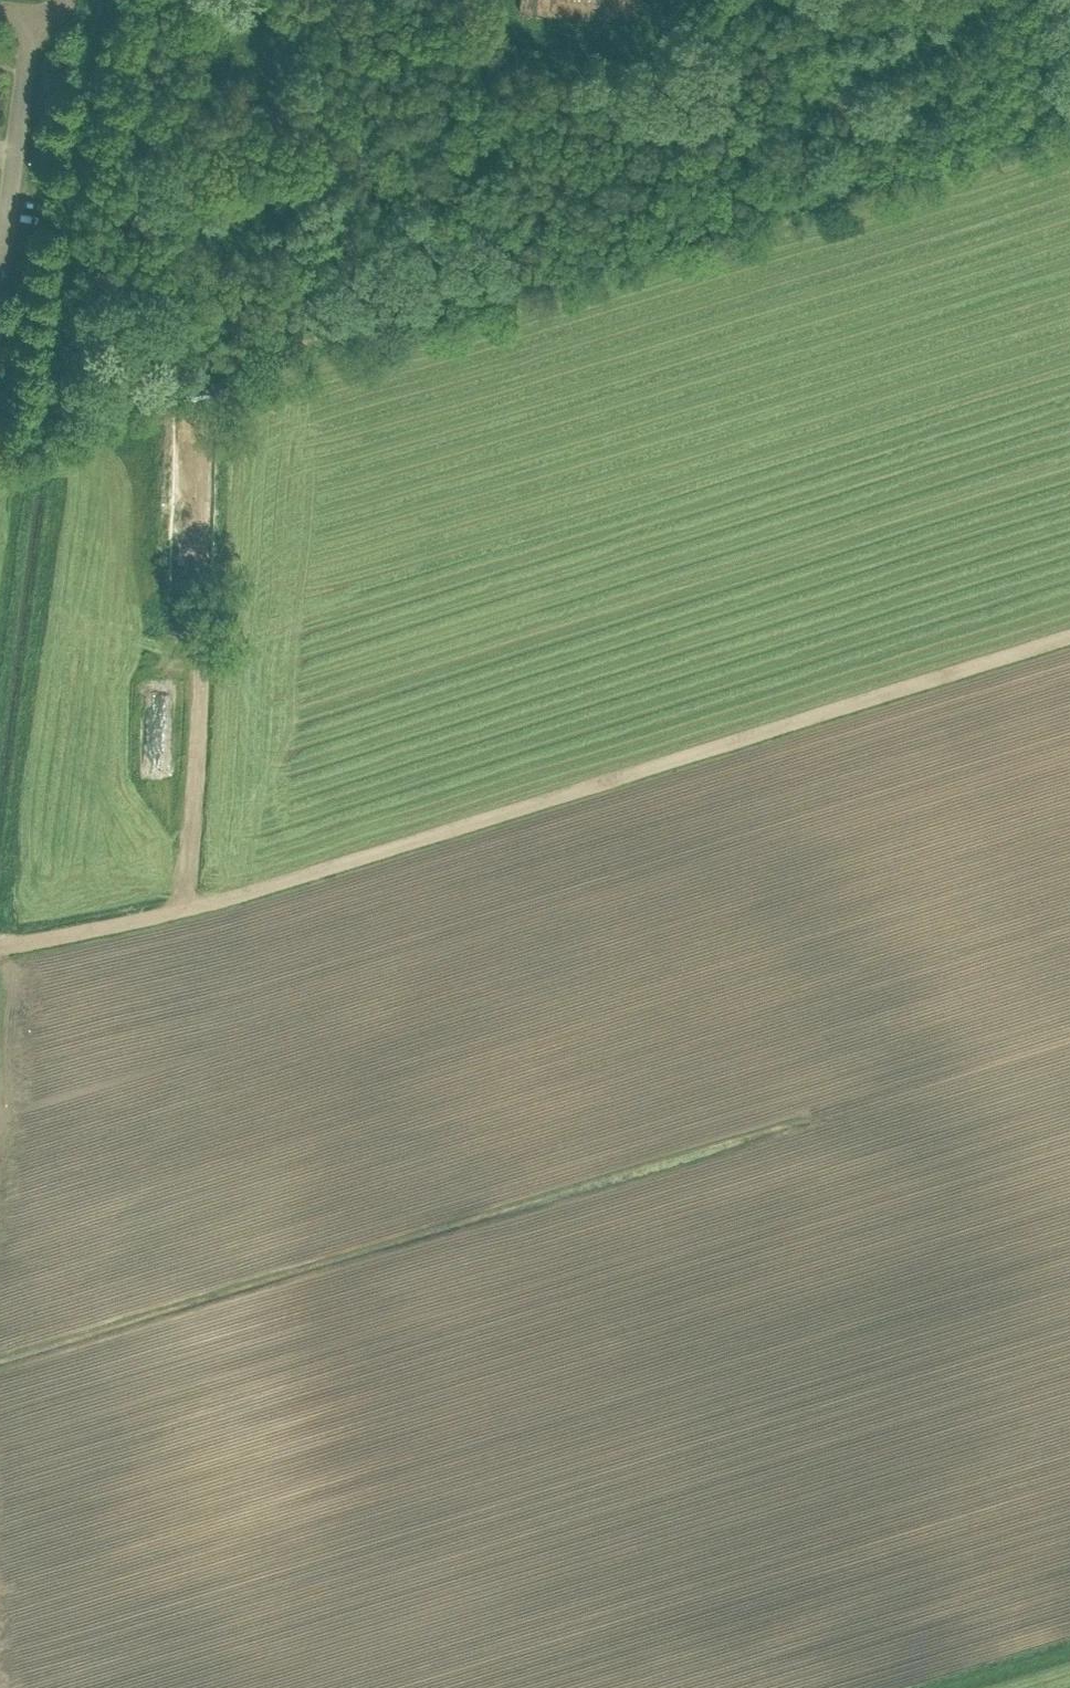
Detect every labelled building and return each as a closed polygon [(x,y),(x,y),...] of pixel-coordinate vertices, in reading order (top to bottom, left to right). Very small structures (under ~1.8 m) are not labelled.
[(187,608),(188,595),(167,594),(166,606),(187,608)]
